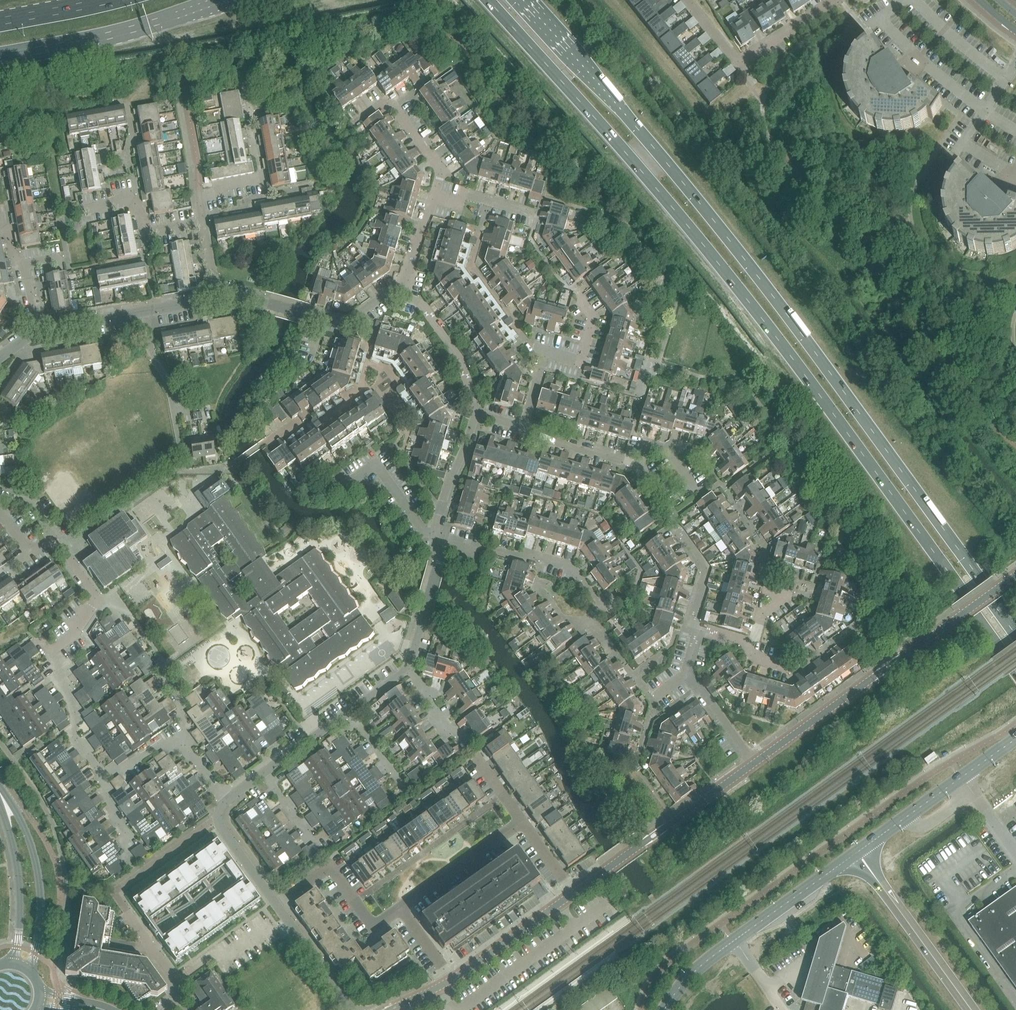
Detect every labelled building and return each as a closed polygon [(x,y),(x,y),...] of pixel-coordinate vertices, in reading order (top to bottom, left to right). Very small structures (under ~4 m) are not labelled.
[(635,12),(645,4),(644,4),(641,0),(625,0),(635,12)] [(635,12),(647,28),(657,20),(656,19),(649,10),(661,0),(648,0),(644,4),(645,4),(635,12)] [(760,5),(773,26),(780,22),(780,21),(783,19),(781,16),(786,13),(778,0),(768,0),(760,5)] [(786,13),(791,10),(793,13),(804,7),(799,0),(778,0),(786,13)] [(750,9),(744,13),(756,32),(760,29),(763,33),(773,26),(760,5),(751,11),(750,9)] [(672,7),(656,19),(657,20),(647,28),(660,43),(669,36),(669,35),(661,25),(676,13),(672,7)] [(756,32),(744,13),(738,17),(739,19),(729,25),(737,37),(734,39),(740,48),(750,42),(750,41),(753,39),(751,35),(756,32)] [(684,23),(669,35),(669,36),(660,43),(672,59),(682,51),(681,51),(674,41),(689,29),(684,23)] [(672,59),(684,75),(694,67),(694,66),(686,57),(701,45),(696,39),(681,51),(682,51),(672,59)] [(908,93),(875,42),(868,46),(859,53),(855,59),(850,69),(848,76),(847,87),(848,94),(852,105),(855,111),(862,120),(868,124),(877,129),(885,131),(895,132),(901,132),(905,131),(912,129),(919,125),(925,121),(929,117),(933,121),(943,106),(913,85),(908,93)] [(422,52),(413,58),(413,59),(421,70),(421,71),(423,75),(429,70),(434,77),(438,74),(422,52)] [(684,75),(697,90),(706,83),(706,82),(698,72),(714,60),(709,54),(694,66),(694,67),(684,75)] [(410,55),(401,61),(417,83),(420,81),(416,74),(421,71),(421,70),(413,59),(413,58),(410,55)] [(389,70),(384,74),(395,89),(403,83),(392,67),(388,61),(384,63),(389,70)] [(401,61),(392,67),(403,83),(409,79),(414,86),(417,83),(401,61)] [(356,66),(353,69),(369,91),(377,84),(378,84),(370,73),(367,69),(361,73),(356,66)] [(354,78),(349,81),(360,97),(369,91),(353,69),(350,71),(354,78)] [(706,83),(697,90),(709,106),(719,99),(711,88),(726,76),(721,70),(706,82),(706,83)] [(373,71),(370,73),(378,84),(377,84),(386,96),(395,89),(384,74),(378,78),(373,71)] [(338,79),(335,81),(351,103),(360,97),(349,81),(343,85),(338,79)] [(351,103),(335,81),(332,83),(337,90),(331,94),(342,110),(351,103)] [(419,93),(426,103),(448,87),(445,83),(439,88),(434,82),(419,93)] [(450,90),(448,87),(426,103),(432,111),(447,100),(443,95),(450,90)] [(220,94),(223,109),(242,106),(240,96),(244,95),(244,91),(239,91),(220,94)] [(432,111),(438,120),(460,104),(458,101),(451,106),(447,100),(432,111)] [(438,120),(444,129),(454,122),(460,118),(456,112),(463,107),(460,104),(438,120)] [(139,114),(140,119),(158,115),(156,105),(138,109),(133,110),(134,115),(139,114)] [(223,109),(225,123),(239,120),(240,121),(244,120),(249,119),(248,114),(243,115),(242,106),(223,109)] [(114,109),(117,127),(127,126),(124,107),(114,109)] [(117,127),(114,109),(104,110),(108,129),(117,127)] [(104,110),(95,112),(98,131),(108,129),(104,110)] [(95,112),(86,114),(89,133),(98,131),(95,112)] [(363,124),(370,133),(392,117),(389,114),(383,119),(378,113),(363,124)] [(76,116),(80,134),(89,133),(86,114),(76,116)] [(136,124),(136,129),(160,125),(158,115),(140,119),(140,123),(136,124)] [(80,134),(76,116),(66,117),(70,136),(80,134)] [(370,133),(376,142),(391,131),(387,125),(394,120),(392,117),(370,133)] [(261,126),(262,131),(280,128),(279,118),(260,121),(260,122),(256,122),(256,127),(261,126)] [(220,124),(223,138),(247,134),(246,129),(241,130),(240,121),(239,120),(225,123),(220,124)] [(438,133),(445,142),(467,126),(465,123),(458,127),(454,122),(444,129),(438,133)] [(142,133),(143,138),(162,134),(160,125),(136,129),(137,134),(142,133)] [(445,142),(451,151),(467,140),(463,134),(469,129),(467,126),(445,142)] [(258,136),(259,141),(282,137),(280,128),(262,131),(262,136),(258,136)] [(391,131),(376,142),(382,151),(404,135),(402,132),(395,136),(391,131)] [(139,143),(140,148),(156,145),(156,146),(164,144),(162,134),(143,138),(144,142),(139,143)] [(223,138),(226,152),(245,149),(243,140),(248,139),(247,134),(223,138)] [(382,151),(389,160),(404,148),(400,143),(407,138),(404,135),(382,151)] [(264,145),(266,155),(275,153),(275,148),(284,146),(282,137),(259,141),(260,146),(264,145)] [(978,143),(983,146),(986,140),(982,137),(978,143)] [(451,151),(457,159),(480,143),(477,140),(471,145),(467,140),(451,151)] [(457,159),(464,168),(479,157),(475,152),(482,147),(480,143),(457,159)] [(999,149),(990,144),(987,149),(995,154),(999,149)] [(139,154),(140,163),(149,161),(149,157),(158,155),(156,146),(156,145),(140,148),(137,148),(138,149),(133,150),(134,155),(139,154)] [(262,160),(263,165),(286,161),(284,146),(275,148),(275,153),(266,155),(267,159),(262,160)] [(389,160),(395,168),(417,152),(415,149),(408,154),(404,148),(389,160)] [(245,149),(226,152),(229,167),(231,166),(238,165),(245,164),(252,162),(251,157),(246,158),(245,149)] [(75,155),(77,165),(101,160),(100,155),(95,156),(94,151),(75,155)] [(395,168),(401,177),(417,166),(413,160),(419,156),(417,152),(395,168)] [(478,179),(489,182),(496,156),(493,154),(490,162),(484,160),(478,179)] [(136,168),(137,173),(161,169),(158,155),(149,157),(149,161),(140,163),(141,167),(136,168)] [(489,182),(499,185),(505,166),(498,165),(500,157),(496,156),(489,182)] [(469,176),(478,179),(484,160),(481,160),(479,157),(464,168),(469,176)] [(77,165),(79,174),(98,171),(97,166),(102,165),(101,160),(77,165)] [(499,185),(510,188),(517,162),(513,160),(511,168),(505,166),(499,185)] [(269,169),(270,178),(280,177),(279,172),(288,170),(286,161),(263,165),(264,170),(269,169)] [(245,164),(247,175),(254,173),(252,162),(245,164)] [(510,188),(520,191),(525,173),(519,171),(521,163),(517,162),(510,188)] [(247,175),(245,164),(238,165),(240,176),(247,175)] [(231,166),(232,177),(240,176),(238,165),(231,166)] [(525,173),(520,191),(530,194),(536,176),(535,175),(529,174),(531,166),(528,165),(525,173)] [(403,180),(402,182),(421,188),(424,176),(417,166),(401,177),(403,180)] [(229,167),(223,168),(225,179),(232,177),(231,167),(229,167)] [(9,177),(11,186),(20,184),(19,179),(28,178),(27,168),(8,171),(8,172),(3,173),(4,178),(9,177)] [(225,179),(223,168),(216,169),(218,180),(225,179)] [(143,177),(145,187),(154,185),(153,180),(162,178),(161,169),(137,173),(138,178),(143,177)] [(218,180),(216,169),(209,170),(211,181),(218,180)] [(280,177),(270,178),(271,183),(266,184),(267,189),(272,188),(291,185),(288,170),(279,172),(280,177)] [(963,170),(957,175),(951,185),(948,191),(945,203),(945,209),(947,220),(948,224),(951,229),(956,237),(961,242),(969,249),(976,252),(988,254),(995,254),(1006,253),(1013,250),(1015,248),(1015,205),(1011,203),(1007,211),(963,170)] [(79,174),(81,183),(104,179),(103,174),(98,175),(98,171),(79,174)] [(530,194),(528,199),(539,203),(545,185),(538,182),(540,175),(536,173),(535,175),(536,176),(530,194)] [(7,191),(7,196),(31,192),(28,178),(19,179),(20,184),(11,186),(11,190),(7,191)] [(141,192),(142,197),(165,193),(165,192),(162,178),(153,180),(154,185),(145,187),(145,191),(141,192)] [(104,179),(81,183),(82,193),(101,190),(100,185),(105,184),(104,179)] [(392,186),(391,190),(418,198),(421,188),(402,182),(400,189),(392,186)] [(307,193),(308,198),(311,212),(320,210),(317,192),(312,192),(311,188),(306,189),(307,193)] [(398,196),(396,203),(415,208),(418,198),(391,190),(390,194),(398,196)] [(152,200),(153,205),(171,201),(170,191),(165,192),(165,193),(142,197),(142,202),(152,200)] [(13,200),(15,209),(24,208),(23,203),(33,201),(31,192),(7,196),(8,201),(13,200)] [(283,198),(288,221),(302,219),(300,209),(295,210),(294,201),(289,201),(288,197),(283,198)] [(277,213),(278,223),(288,221),(283,198),(279,199),(279,203),(270,205),(272,214),(277,213)] [(300,209),(302,219),(312,217),(311,212),(308,198),(294,201),(295,210),(300,209)] [(16,214),(11,215),(12,219),(35,215),(33,201),(23,203),(24,208),(15,209),(16,214)] [(171,201),(153,205),(154,209),(149,210),(150,215),(154,214),(155,215),(173,211),(171,201)] [(260,207),(262,214),(264,226),(264,225),(278,223),(277,213),(272,214),(270,205),(266,206),(265,201),(260,202),(261,207),(260,207)] [(550,209),(549,215),(567,221),(570,210),(544,202),(543,207),(550,209)] [(415,208),(396,203),(394,209),(386,207),(385,211),(411,219),(415,208)] [(233,219),(224,221),(225,230),(230,229),(232,239),(241,237),(237,213),(232,214),(233,219)] [(242,213),(237,213),(241,237),(256,234),(254,225),(249,225),(247,216),(243,217),(242,213)] [(547,219),(545,226),(564,231),(567,221),(549,215),(541,213),(540,217),(547,219)] [(17,224),(18,228),(37,225),(42,224),(40,214),(35,215),(12,219),(13,225),(17,224)] [(262,214),(247,216),(249,225),(254,225),(256,234),(266,233),(264,225),(264,226),(262,214)] [(376,221),(375,224),(401,232),(404,221),(386,216),(384,223),(376,221)] [(131,222),(130,217),(112,221),(113,231),(137,226),(136,221),(131,222)] [(225,230),(224,221),(219,222),(218,217),(214,218),(214,222),(214,223),(217,241),(232,239),(230,229),(225,230)] [(496,223),(494,230),(512,235),(515,224),(489,217),(488,221),(496,223)] [(461,248),(461,249),(467,251),(466,253),(470,255),(472,246),(462,243),(466,231),(474,234),(475,229),(449,222),(446,232),(440,230),(437,241),(461,248)] [(382,231),(380,237),(398,243),(401,232),(375,224),(374,228),(382,231)] [(14,234),(15,239),(39,234),(37,225),(18,228),(19,233),(14,234)] [(138,231),(137,226),(113,231),(115,240),(134,237),(133,232),(138,231)] [(542,237),(549,247),(565,236),(563,234),(564,231),(545,226),(542,237)] [(492,236),(484,234),(483,238),(509,245),(512,235),(494,230),(492,236)] [(39,234),(15,239),(16,244),(21,243),(22,248),(41,244),(39,234)] [(549,247),(556,256),(578,240),(575,237),(569,242),(565,236),(549,247)] [(115,240),(117,249),(140,245),(140,240),(135,241),(134,237),(115,240)] [(370,241),(369,245),(395,253),(398,243),(380,237),(378,244),(370,241)] [(484,262),(487,266),(498,259),(500,254),(506,256),(509,245),(483,238),(482,242),(490,244),(484,262)] [(556,256),(562,265),(577,254),(573,248),(580,243),(578,240),(556,256)] [(170,245),(172,255),(191,251),(190,247),(194,246),(194,241),(189,242),(189,241),(170,245)] [(458,258),(458,259),(464,261),(463,264),(467,265),(469,257),(459,254),(461,249),(461,248),(437,241),(434,251),(458,258)] [(140,245),(117,249),(119,259),(138,256),(137,251),(141,250),(140,245)] [(376,251),(374,258),(392,263),(395,253),(369,245),(368,249),(376,251)] [(10,264),(9,259),(4,260),(3,251),(0,251),(0,266),(10,264)] [(172,255),(173,264),(197,260),(196,255),(191,256),(191,251),(172,255)] [(431,262),(436,264),(455,269),(461,271),(463,266),(457,264),(458,259),(458,258),(434,251),(431,262)] [(489,283),(491,286),(513,270),(505,259),(506,256),(500,254),(498,259),(487,266),(496,278),(489,283)] [(581,259),(577,254),(562,265),(568,274),(590,258),(588,254),(581,259)] [(370,262),(366,256),(362,258),(367,265),(362,269),(373,284),(382,278),(370,262)] [(373,261),(370,262),(382,278),(389,272),(392,263),(374,258),(373,261)] [(593,261),(590,258),(568,274),(575,283),(590,272),(586,266),(593,261)] [(139,265),(130,267),(132,277),(136,276),(138,285),(148,283),(144,264),(144,265),(143,260),(138,261),(139,265)] [(173,264),(175,274),(194,270),(193,266),(198,265),(197,260),(173,264)] [(124,263),(119,264),(124,288),(138,285),(136,276),(132,277),(130,267),(125,268),(124,263)] [(7,274),(6,270),(11,269),(10,264),(0,266),(0,276),(7,274)] [(115,270),(106,272),(108,281),(113,280),(114,289),(124,288),(119,264),(115,265),(115,270)] [(435,288),(442,297),(462,283),(463,283),(468,280),(469,282),(473,280),(468,273),(459,279),(454,272),(455,269),(436,264),(433,275),(440,285),(435,288)] [(373,284),(362,269),(356,273),(351,266),(348,268),(364,291),(373,284)] [(108,281),(106,272),(102,272),(101,268),(96,269),(97,273),(96,273),(100,292),(114,289),(113,280),(108,281)] [(350,277),(344,282),(355,297),(364,291),(348,268),(345,271),(350,277)] [(585,279),(592,288),(614,272),(612,269),(605,273),(601,268),(585,279)] [(175,274),(177,283),(200,279),(199,274),(195,275),(194,270),(175,274)] [(500,284),(504,290),(520,279),(513,270),(491,286),(494,289),(500,284)] [(598,297),(614,285),(610,280),(617,275),(614,272),(592,288),(598,297)] [(48,282),(48,286),(67,283),(65,273),(47,277),(42,278),(43,283),(48,282)] [(4,285),(9,284),(14,283),(13,278),(8,279),(7,274),(0,276),(0,286),(4,285)] [(317,305),(321,306),(328,279),(318,276),(312,295),(319,297),(317,305)] [(453,303),(459,311),(480,297),(485,294),(487,296),(490,294),(485,287),(477,293),(474,289),(479,285),(481,288),(484,285),(479,278),(466,288),(463,283),(462,283),(442,297),(449,307),(453,303)] [(200,279),(177,283),(179,293),(197,290),(197,285),(201,284),(200,279)] [(328,279),(321,306),(325,307),(327,299),(334,301),(339,283),(328,279)] [(502,300),(504,303),(526,287),(520,279),(504,290),(508,295),(502,300)] [(342,283),(339,283),(334,301),(345,304),(355,297),(344,282),(342,283)] [(44,292),(45,297),(69,293),(67,283),(48,286),(49,291),(44,292)] [(598,297),(605,305),(627,289),(625,286),(618,291),(614,285),(598,297)] [(513,302),(520,312),(528,307),(534,308),(537,299),(534,299),(526,287),(504,303),(506,307),(513,302)] [(605,305),(611,315),(627,303),(623,298),(629,293),(627,289),(605,305)] [(51,301),(52,305),(71,302),(69,293),(45,297),(46,302),(51,301)] [(459,311),(466,320),(486,306),(491,303),(493,305),(497,303),(491,296),(483,302),(480,297),(459,311)] [(535,319),(542,321),(547,303),(537,299),(534,308),(528,307),(520,312),(522,315),(526,316),(524,324),(533,327),(535,319)] [(71,302),(52,305),(53,310),(48,311),(49,316),(54,315),(72,312),(71,302)] [(546,331),(550,332),(558,306),(547,303),(542,321),(548,323),(546,331)] [(613,317),(612,319),(630,325),(631,324),(634,313),(627,303),(611,315),(613,317)] [(466,320),(472,329),(492,314),(493,315),(498,311),(499,314),(503,312),(498,304),(489,310),(486,306),(466,320)] [(558,306),(550,332),(554,333),(556,325),(563,327),(568,309),(558,306)] [(232,318),(222,319),(226,338),(240,335),(237,317),(236,317),(236,312),(231,313),(232,318)] [(472,329),(478,338),(494,327),(504,320),(506,323),(509,320),(504,313),(496,319),(493,315),(492,314),(472,329)] [(212,316),(207,317),(212,340),(226,338),(222,319),(213,321),(212,316)] [(204,327),(195,329),(197,339),(201,338),(203,347),(213,345),(212,340),(207,317),(202,318),(204,327)] [(612,319),(609,330),(627,335),(629,328),(637,331),(638,326),(631,324),(630,325),(612,319)] [(189,325),(185,326),(189,350),(203,347),(201,338),(197,339),(195,329),(190,330),(189,325)] [(380,351),(385,353),(392,329),(382,326),(381,325),(381,328),(379,334),(377,339),(371,359),(380,362),(381,358),(378,357),(380,351)] [(180,332),(171,333),(173,343),(177,342),(179,351),(189,350),(185,326),(180,327),(180,332)] [(473,341),(480,350),(500,336),(501,336),(506,333),(502,328),(497,332),(494,327),(478,338),(473,341)] [(390,354),(396,356),(401,338),(403,332),(392,329),(385,353),(382,362),(390,365),(391,361),(389,360),(390,354)] [(173,343),(171,333),(167,334),(166,330),(161,330),(162,335),(161,335),(165,354),(179,351),(177,342),(173,343)] [(480,350),(486,359),(502,348),(502,349),(512,342),(514,344),(517,342),(515,339),(519,337),(513,330),(510,332),(512,335),(504,341),(501,336),(500,336),(480,350)] [(609,330),(606,340),(632,348),(633,344),(625,342),(627,335),(609,330)] [(326,372),(290,397),(306,419),(309,417),(305,411),(310,407),(317,417),(321,414),(318,409),(322,406),(325,411),(330,407),(327,402),(331,399),(334,404),(339,401),(335,396),(348,387),(350,378),(356,380),(358,375),(352,373),(353,368),(359,370),(361,364),(355,363),(356,358),(362,359),(364,354),(358,352),(361,341),(350,337),(348,343),(336,339),(326,372)] [(403,363),(406,367),(406,368),(427,353),(420,344),(415,348),(410,340),(401,338),(396,356),(398,356),(400,359),(395,362),(398,367),(403,363)] [(632,348),(606,340),(603,351),(621,356),(623,349),(631,352),(632,348)] [(93,342),(88,343),(92,366),(102,364),(99,345),(94,346),(93,342)] [(84,348),(79,349),(83,368),(92,366),(88,343),(83,343),(84,348)] [(74,345),(69,346),(73,369),(83,368),(79,349),(75,350),(74,345)] [(65,352),(60,352),(64,371),(73,369),(69,346),(64,347),(65,352)] [(55,348),(50,349),(54,373),(64,371),(60,352),(56,353),(55,348)] [(486,359),(493,368),(515,352),(512,349),(506,354),(502,349),(502,348),(486,359)] [(41,356),(42,361),(44,375),(54,373),(50,349),(45,350),(46,355),(41,356)] [(603,351),(600,361),(626,369),(627,365),(619,363),(621,356),(603,351)] [(493,368),(499,377),(515,366),(510,360),(517,355),(515,352),(493,368)] [(409,372),(412,376),(413,377),(433,362),(427,353),(406,368),(406,367),(401,371),(399,368),(396,371),(401,378),(409,372)] [(42,361),(24,364),(39,375),(39,376),(44,375),(42,361)] [(600,361),(597,371),(611,375),(611,376),(615,377),(617,370),(625,372),(626,369),(600,361)] [(430,378),(439,371),(433,362),(413,377),(412,376),(407,380),(406,377),(402,380),(407,387),(416,381),(419,385),(419,386),(430,378)] [(17,366),(14,370),(33,384),(39,376),(39,375),(24,364),(21,369),(17,366)] [(515,366),(499,377),(501,379),(497,392),(523,400),(524,396),(516,394),(522,376),(515,366)] [(597,371),(585,367),(583,372),(591,374),(589,381),(608,386),(611,376),(611,375),(597,371)] [(15,377),(12,381),(28,392),(33,384),(14,370),(11,374),(15,377)] [(416,402),(436,387),(430,378),(419,386),(419,385),(404,396),(403,394),(399,396),(405,404),(409,402),(410,404),(415,400),(416,402)] [(6,382),(3,386),(22,399),(28,392),(12,381),(10,384),(6,382)] [(547,412),(555,386),(551,385),(549,392),(542,390),(536,409),(547,412)] [(3,386),(0,390),(4,393),(1,397),(17,408),(22,399),(3,386)] [(547,412),(557,415),(563,397),(556,395),(559,387),(555,386),(547,412)] [(422,410),(442,396),(436,387),(416,402),(415,400),(410,404),(409,402),(405,404),(410,412),(419,406),(421,409),(422,410)] [(568,418),(575,392),(572,391),(569,399),(563,397),(557,415),(568,418)] [(523,400),(497,392),(494,403),(512,409),(514,402),(522,404),(523,400)] [(583,403),(577,401),(579,393),(575,392),(568,418),(578,421),(583,403)] [(379,427),(388,420),(370,394),(366,398),(369,403),(365,406),(379,427)] [(422,410),(421,409),(416,412),(415,411),(412,413),(417,420),(425,414),(429,420),(444,408),(449,405),(442,396),(422,410)] [(306,419),(290,397),(281,404),(292,420),(298,415),(303,422),(306,420),(306,419)] [(650,427),(655,408),(649,406),(651,398),(647,397),(639,423),(650,427)] [(576,426),(587,429),(593,410),(586,409),(588,401),(584,399),(583,403),(578,421),(576,426)] [(338,425),(349,441),(367,428),(370,433),(379,427),(365,406),(361,401),(357,404),(360,409),(350,416),(348,413),(349,412),(346,409),(342,412),(347,419),(342,423),(339,419),(340,419),(338,415),(333,419),(338,425)] [(660,430),(668,403),(664,402),(662,410),(655,408),(650,427),(660,430)] [(676,414),(672,428),(683,431),(688,413),(681,411),(684,403),(679,402),(676,414)] [(672,428),(676,414),(670,412),(672,404),(668,403),(660,430),(671,433),(672,428)] [(270,404),(265,408),(268,412),(273,409),(270,404)] [(587,429),(598,432),(605,406),(601,405),(599,412),(593,410),(587,429)] [(605,406),(598,432),(608,435),(613,417),(607,415),(609,407),(605,406)] [(688,413),(683,431),(693,434),(701,408),(697,407),(694,415),(688,413)] [(430,422),(429,424),(448,430),(451,418),(444,408),(429,420),(430,422)] [(693,434),(703,437),(709,419),(702,417),(704,409),(701,408),(693,434)] [(276,413),(273,409),(268,412),(271,417),(276,413)] [(626,412),(622,411),(620,419),(613,417),(608,435),(618,438),(626,412)] [(626,412),(618,438),(629,441),(635,423),(628,421),(630,413),(626,412)] [(706,438),(708,440),(723,429),(718,421),(709,419),(703,437),(706,438)] [(324,425),(329,432),(329,431),(341,447),(349,441),(338,425),(333,429),(330,426),(331,425),(329,422),(324,425)] [(307,438),(322,458),(330,452),(332,454),(341,447),(329,431),(329,432),(325,435),(322,432),(323,431),(317,423),(312,426),(308,429),(312,435),(307,438)] [(420,428),(418,432),(445,440),(448,430),(429,424),(427,431),(420,428)] [(705,451),(707,454),(730,438),(723,429),(708,440),(712,446),(705,451)] [(298,444),(313,464),(322,458),(307,438),(304,432),(299,436),(303,441),(299,444),(298,444)] [(425,438),(423,445),(442,450),(445,440),(418,432),(417,436),(425,438)] [(494,466),(499,447),(493,446),(495,438),(491,436),(487,450),(484,463),(494,466)] [(212,437),(201,439),(204,456),(215,454),(212,437)] [(287,467),(296,461),(296,460),(289,451),(290,450),(281,438),(277,441),(282,447),(276,451),(287,467)] [(716,452),(720,458),(736,447),(730,438),(707,454),(710,457),(716,452)] [(204,456),(201,439),(190,441),(193,458),(204,456)] [(294,447),(290,450),(289,451),(296,460),(296,461),(304,471),(313,464),(298,444),(299,444),(295,439),(290,442),(294,447)] [(504,469),(512,443),(508,441),(506,449),(499,447),(494,466),(504,469)] [(516,444),(512,443),(504,469),(515,472),(520,454),(513,452),(516,444)] [(414,449),(412,453),(439,461),(442,450),(423,445),(421,451),(414,449)] [(487,450),(476,447),(469,473),(473,474),(475,466),(482,469),(484,463),(487,450)] [(537,473),(547,476),(553,458),(546,456),(548,448),(544,447),(540,459),(541,460),(537,473)] [(718,468),(720,471),(742,456),(736,447),(720,458),(724,463),(718,468)] [(526,455),(520,454),(515,472),(525,475),(533,449),(529,448),(526,455)] [(287,467),(276,451),(271,455),(266,449),(262,451),(278,473),(287,467)] [(536,478),(537,473),(541,460),(540,459),(534,458),(536,450),(533,449),(525,475),(536,478)] [(547,476),(558,480),(565,453),(562,452),(559,460),(553,458),(547,476)] [(434,477),(435,472),(439,461),(412,453),(411,457),(419,459),(417,466),(420,467),(418,473),(434,477)] [(558,480),(568,483),(574,464),(567,462),(569,454),(565,453),(558,480)] [(749,465),(742,456),(720,471),(722,475),(729,470),(733,476),(749,465)] [(568,483),(579,486),(586,459),(582,458),(580,466),(574,464),(568,483)] [(579,486),(589,489),(594,470),(588,468),(590,461),(586,459),(579,486)] [(589,489),(599,492),(607,465),(603,464),(601,472),(594,470),(589,489)] [(599,492),(610,495),(615,476),(608,474),(611,467),(607,465),(599,492)] [(624,479),(615,476),(610,495),(612,495),(614,498),(630,487),(624,479)] [(731,488),(737,497),(757,482),(758,483),(760,482),(757,478),(750,483),(746,477),(731,488)] [(187,530),(171,541),(173,549),(179,553),(182,560),(187,565),(190,572),(196,577),(200,574),(203,577),(198,580),(201,585),(204,591),(210,596),(213,603),(218,608),(221,615),(227,620),(233,616),(236,619),(245,613),(247,616),(243,619),(246,626),(252,631),(255,638),(260,643),(263,650),(269,654),(271,661),(277,666),(279,665),(285,672),(283,673),(295,689),(302,687),(307,681),(314,678),(319,672),(325,670),(330,664),(338,658),(345,656),(350,650),(357,647),(361,642),(368,639),(373,633),(362,617),(360,618),(355,611),(357,609),(354,602),(349,597),(346,590),(340,585),(338,578),(332,574),(329,567),(323,562),(321,555),(315,550),(300,561),(302,562),(298,565),(297,563),(296,563),(275,579),(261,560),(266,556),(263,549),(258,544),(255,537),(249,533),(246,526),(241,521),(238,514),(232,509),(230,502),(224,497),(211,507),(211,506),(210,505),(229,491),(222,481),(208,492),(204,487),(194,494),(205,509),(206,508),(209,511),(189,525),(192,529),(188,532),(187,530)] [(484,488),(466,482),(463,493),(489,501),(490,497),(482,495),(484,488)] [(744,497),(748,502),(764,491),(758,483),(757,482),(737,497),(735,498),(738,502),(744,497)] [(614,498),(620,507),(643,491),(640,488),(634,492),(630,487),(614,498)] [(620,507),(627,516),(642,504),(638,499),(645,494),(643,491),(620,507)] [(745,512),(748,516),(770,500),(764,491),(748,502),(752,508),(745,512)] [(489,501),(463,493),(460,504),(478,509),(480,502),(488,505),(489,501)] [(696,505),(702,514),(725,498),(722,495),(716,499),(711,493),(696,505)] [(702,514),(709,523),(724,512),(720,506),(727,501),(725,498),(702,514)] [(757,514),(761,520),(776,509),(770,500),(748,516),(750,519),(757,514)] [(460,504),(457,514),(483,522),(484,518),(476,515),(478,509),(460,504)] [(646,510),(642,504),(627,516),(633,524),(655,508),(653,505),(646,510)] [(503,535),(511,508),(507,507),(505,515),(498,513),(492,531),(503,535)] [(514,538),(519,519),(513,517),(515,509),(511,508),(503,535),(514,538)] [(536,537),(542,519),(535,517),(537,509),(533,508),(531,514),(531,516),(526,534),(526,535),(536,537)] [(658,512),(655,508),(633,524),(640,533),(655,522),(651,516),(658,512)] [(765,525),(758,530),(760,533),(783,517),(776,509),(761,520),(765,525)] [(709,523),(715,531),(737,515),(735,512),(728,517),(724,512),(709,523)] [(531,516),(531,514),(528,513),(526,521),(519,519),(514,538),(524,541),(526,535),(526,534),(531,516)] [(547,541),(554,514),(550,513),(548,521),(542,519),(536,537),(547,541)] [(483,522),(457,514),(454,525),(472,530),(474,523),(482,525),(483,522)] [(557,544),(562,525),(556,523),(558,515),(554,514),(547,541),(557,544)] [(130,540),(143,532),(132,517),(127,520),(123,515),(117,519),(115,516),(109,520),(111,523),(100,531),(98,529),(92,533),(94,536),(88,540),(98,553),(83,564),(88,571),(90,570),(104,590),(139,564),(130,551),(138,545),(136,543),(133,545),(130,540)] [(737,515),(715,531),(721,540),(737,529),(733,524),(740,519),(737,515)] [(783,517),(760,533),(763,537),(770,532),(774,538),(789,527),(783,517)] [(557,544),(567,547),(575,520),(571,519),(569,527),(562,525),(557,544)] [(567,547),(578,550),(584,532),(577,529),(579,522),(575,520),(567,547)] [(721,540),(728,549),(750,533),(748,530),(741,535),(737,529),(721,540)] [(580,550),(582,553),(598,542),(592,534),(584,532),(578,550),(580,550)] [(728,549),(734,558),(736,560),(735,563),(742,565),(743,560),(754,552),(746,541),(752,536),(750,533),(728,549)] [(645,547),(651,557),(674,541),(671,537),(665,542),(660,536),(645,547)] [(772,561),(783,565),(791,538),(787,537),(785,545),(778,543),(772,561)] [(795,539),(791,538),(783,565),(793,568),(799,549),(792,547),(795,539)] [(630,541),(626,544),(630,550),(634,547),(630,541)] [(651,557),(658,565),(673,554),(669,549),(676,544),(674,541),(651,557)] [(582,553),(588,562),(611,546),(608,543),(602,547),(598,542),(582,553)] [(799,549),(793,568),(804,571),(812,544),(808,543),(805,551),(799,549)] [(812,544),(804,571),(815,574),(820,556),(813,553),(815,546),(812,544)] [(588,562),(594,570),(595,570),(606,562),(610,559),(606,554),(613,549),(611,546),(588,562)] [(735,563),(732,573),(758,581),(759,577),(752,575),(757,557),(754,552),(743,560),(742,565),(735,563)] [(658,565),(664,574),(680,563),(686,559),(684,555),(677,560),(673,554),(658,565)] [(144,560),(140,555),(136,558),(140,563),(144,560)] [(157,566),(161,570),(172,562),(168,557),(157,566)] [(591,573),(597,582),(615,569),(611,564),(615,561),(613,557),(610,559),(606,562),(595,570),(594,570),(591,573)] [(44,569),(55,584),(64,579),(53,563),(52,563),(49,559),(45,562),(48,566),(44,569)] [(511,561),(508,572),(534,579),(536,575),(528,573),(530,566),(511,561)] [(666,577),(665,579),(684,585),(687,573),(680,563),(664,574),(666,577)] [(615,569),(597,582),(604,591),(619,580),(615,574),(622,569),(619,566),(615,569)] [(38,568),(34,571),(48,590),(55,585),(44,569),(41,572),(38,568)] [(34,571),(30,574),(32,577),(25,583),(30,591),(34,588),(40,596),(48,590),(34,571)] [(826,577),(824,584),(843,589),(846,578),(820,571),(818,575),(826,577)] [(508,572),(505,582),(524,587),(525,581),(533,583),(534,579),(508,572)] [(732,573),(729,584),(747,589),(749,582),(757,585),(758,581),(732,573)] [(0,586),(0,590),(4,595),(7,592),(13,600),(21,595),(21,594),(14,585),(10,579),(7,575),(3,578),(6,582),(0,586)] [(665,579),(662,590),(688,597),(689,593),(682,591),(684,585),(665,579)] [(30,591),(25,583),(21,586),(18,582),(14,585),(21,594),(21,595),(28,604),(40,596),(34,588),(30,591)] [(502,594),(509,604),(524,592),(523,590),(524,587),(505,582),(502,594)] [(729,584),(726,594),(752,602),(753,598),(745,595),(747,589),(729,584)] [(824,584),(821,594),(840,600),(842,593),(850,595),(851,591),(843,589),(824,584)] [(1,609),(13,600),(7,592),(4,595),(0,590),(0,607),(1,609)] [(662,590),(659,600),(677,605),(679,599),(687,601),(688,597),(662,590)] [(409,606),(398,591),(389,597),(400,612),(409,606)] [(509,604),(515,612),(537,596),(535,593),(528,598),(524,592),(509,604)] [(726,594),(723,604),(741,610),(743,603),(751,605),(752,602),(726,594)] [(821,594),(818,605),(845,612),(846,608),(838,606),(840,600),(821,594)] [(522,622),(527,618),(537,610),(533,605),(540,600),(537,596),(515,612),(522,622)] [(659,600),(656,610),(682,618),(683,614),(675,612),(677,605),(659,600)] [(527,618),(533,627),(548,615),(544,610),(551,605),(548,601),(537,610),(527,618)] [(741,610),(723,604),(720,615),(724,616),(743,621),(743,622),(746,623),(747,618),(739,616),(741,610)] [(845,612),(818,605),(815,615),(834,621),(836,614),(844,616),(845,612)] [(656,610),(653,621),(671,626),(673,620),(681,622),(682,618),(656,610)] [(394,611),(383,619),(386,624),(395,617),(397,616),(398,615),(394,611)] [(710,613),(702,611),(699,621),(707,623),(710,613)] [(533,627),(539,635),(561,619),(559,616),(552,621),(548,615),(533,627)] [(720,615),(717,626),(721,627),(748,634),(749,630),(741,628),(743,622),(743,621),(724,616),(720,615)] [(834,621),(815,615),(815,618),(812,620),(823,635),(831,629),(834,621)] [(100,623),(103,627),(113,620),(110,616),(100,623)] [(539,635),(546,644),(550,642),(549,641),(561,633),(561,632),(557,627),(564,622),(561,619),(539,635)] [(117,626),(113,620),(103,627),(108,634),(112,630),(117,637),(111,642),(105,635),(94,642),(102,653),(130,633),(122,623),(117,626)] [(812,620),(803,626),(819,648),(822,646),(818,639),(823,635),(812,620)] [(652,623),(650,625),(661,640),(669,635),(671,626),(653,621),(652,623)] [(636,625),(652,647),(661,640),(650,625),(644,629),(639,622),(636,625)] [(549,641),(550,642),(556,650),(572,639),(567,633),(574,628),(571,625),(561,632),(561,633),(549,641)] [(638,634),(632,638),(643,653),(652,647),(636,625),(633,627),(638,634)] [(874,625),(868,629),(872,634),(877,629),(874,625)] [(803,626),(794,632),(806,648),(811,644),(816,650),(819,648),(803,626)] [(806,648),(794,632),(785,639),(801,661),(805,658),(800,652),(806,648)] [(133,638),(130,633),(102,653),(109,663),(120,655),(115,648),(122,643),(127,651),(139,642),(135,636),(133,638)] [(643,653),(632,638),(627,642),(622,635),(618,638),(634,660),(643,653)] [(575,658),(598,642),(595,639),(589,644),(584,638),(569,649),(575,658)] [(36,648),(32,642),(21,650),(17,645),(7,652),(12,660),(6,664),(0,657),(0,673),(36,648)] [(120,655),(109,663),(117,673),(144,654),(141,649),(143,647),(139,642),(127,651),(132,658),(125,662),(120,655)] [(600,645),(598,642),(575,658),(582,667),(597,656),(593,650),(600,645)] [(833,648),(849,670),(858,664),(847,648),(841,653),(837,646),(833,648)] [(36,648),(0,673),(0,680),(4,686),(15,678),(10,671),(17,666),(22,673),(32,666),(28,661),(40,653),(36,648)] [(835,657),(829,661),(841,677),(849,670),(833,648),(830,651),(835,657)] [(433,677),(441,651),(437,650),(435,658),(428,656),(422,674),(433,677)] [(433,677),(444,681),(449,662),(442,660),(445,652),(441,651),(433,677)] [(109,663),(102,653),(91,660),(96,668),(90,672),(85,665),(89,662),(85,656),(75,664),(79,669),(74,672),(82,683),(92,676),(99,671),(109,663)] [(144,654),(117,673),(124,684),(135,676),(129,669),(136,664),(145,676),(155,669),(144,654)] [(712,676),(715,679),(737,663),(730,654),(715,665),(719,671),(712,676)] [(608,661),(609,661),(611,660),(608,657),(601,661),(597,656),(582,667),(588,676),(593,673),(593,672),(608,661)] [(819,659),(816,661),(832,683),(841,677),(829,661),(824,665),(819,659)] [(599,681),(621,665),(619,662),(612,666),(609,661),(608,661),(593,672),(593,673),(599,681)] [(812,674),(823,689),(832,683),(816,661),(812,663),(817,670),(812,674)] [(446,681),(448,683),(463,672),(458,665),(449,662),(444,681),(446,681)] [(74,696),(78,701),(117,673),(109,663),(99,671),(104,678),(97,683),(92,676),(82,683),(85,688),(74,696)] [(737,663),(715,679),(717,683),(724,678),(728,683),(743,672),(737,663)] [(599,681),(605,690),(621,679),(617,673),(624,668),(621,665),(599,681)] [(15,678),(4,686),(12,696),(23,688),(17,681),(24,676),(29,683),(31,682),(35,687),(45,680),(41,675),(39,676),(32,666),(15,678)] [(801,671),(798,673),(814,696),(823,689),(812,674),(806,678),(801,671)] [(445,694),(448,697),(470,681),(463,672),(448,683),(452,689),(445,694)] [(733,691),(742,694),(747,675),(745,674),(743,672),(728,683),(733,691)] [(117,673),(78,701),(82,707),(93,699),(97,704),(107,696),(101,689),(108,684),(113,691),(124,684),(117,673)] [(800,682),(794,687),(805,702),(814,696),(798,673),(795,676),(800,682)] [(746,704),(750,705),(758,678),(747,675),(742,694),(749,696),(746,704)] [(112,700),(120,710),(158,682),(154,677),(143,685),(140,680),(130,687),(135,694),(128,699),(123,692),(112,700)] [(756,698),(763,700),(768,681),(758,678),(750,705),(754,706),(756,698)] [(605,690),(612,699),(634,683),(632,679),(625,684),(621,679),(605,690)] [(457,696),(461,701),(476,690),(470,681),(448,697),(450,701),(457,696)] [(779,684),(768,681),(763,700),(769,702),(767,710),(771,711),(779,684)] [(120,710),(127,720),(138,713),(133,705),(140,701),(145,708),(155,701),(151,696),(162,688),(158,682),(120,710)] [(276,686),(284,697),(289,694),(281,682),(276,686)] [(634,683),(612,699),(618,707),(634,696),(630,691),(636,686),(634,683)] [(789,687),(779,684),(771,711),(775,712),(777,704),(784,706),(789,687)] [(407,695),(401,685),(378,701),(381,705),(388,700),(391,705),(404,698),(407,695)] [(792,688),(789,687),(784,706),(795,709),(805,702),(794,687),(792,688)] [(13,703),(24,719),(35,711),(52,699),(45,689),(35,696),(40,703),(33,708),(24,695),(13,703)] [(195,723),(223,703),(226,707),(230,704),(220,689),(215,693),(204,701),(210,708),(203,713),(198,706),(202,703),(199,697),(189,704),(192,709),(188,713),(190,716),(195,723)] [(23,748),(36,740),(0,690),(0,716),(23,748)] [(476,690),(461,701),(465,707),(458,712),(460,715),(483,699),(476,690)] [(185,699),(189,704),(199,697),(195,692),(185,699)] [(230,714),(237,724),(265,704),(261,699),(264,698),(260,692),(247,701),(253,708),(246,713),(241,706),(230,713),(230,714)] [(64,699),(60,693),(52,699),(42,706),(47,713),(41,718),(35,711),(24,719),(32,729),(59,709),(56,704),(64,699)] [(620,710),(619,712),(638,718),(641,706),(634,696),(618,707),(620,710)] [(138,713),(127,720),(135,731),(173,703),(169,697),(158,705),(155,701),(145,708),(150,715),(143,720),(138,713)] [(410,706),(404,698),(391,705),(381,713),(383,716),(390,712),(394,717),(410,706)] [(81,714),(92,730),(120,710),(112,700),(101,707),(107,715),(101,720),(91,707),(81,714)] [(696,701),(686,708),(698,723),(703,719),(708,726),(711,723),(696,701)] [(169,721),(166,716),(175,710),(177,708),(173,703),(135,731),(142,741),(153,733),(160,728),(169,721)] [(191,734),(194,739),(212,726),(207,719),(214,714),(219,721),(230,714),(230,713),(223,703),(195,723),(199,728),(191,734)] [(237,724),(245,734),(255,727),(250,720),(257,715),(262,722),(275,713),(271,707),(268,709),(265,704),(237,724)] [(410,706),(394,717),(398,723),(391,727),(394,731),(416,715),(410,706)] [(686,708),(678,714),(694,736),(697,734),(692,727),(698,723),(686,708)] [(59,709),(32,729),(39,740),(50,732),(46,725),(53,721),(61,732),(71,725),(59,709)] [(486,718),(479,709),(457,725),(460,728),(466,724),(470,729),(486,718)] [(519,721),(530,713),(527,709),(526,709),(517,717),(519,721)] [(111,721),(116,728),(127,720),(120,710),(92,730),(96,735),(88,740),(92,746),(110,733),(105,726),(111,721)] [(619,712),(616,723),(642,730),(643,727),(636,724),(638,718),(619,712)] [(263,737),(268,733),(273,730),(278,726),(280,725),(276,720),(279,718),(275,713),(262,722),(255,727),(245,734),(252,744),(252,745),(258,741),(263,737)] [(206,739),(210,744),(237,724),(230,714),(219,721),(224,729),(218,734),(212,726),(194,739),(198,745),(206,739)] [(678,714),(669,720),(680,736),(686,732),(690,738),(694,736),(678,714)] [(403,729),(406,734),(407,735),(418,726),(419,727),(422,724),(416,715),(394,731),(396,734),(403,729)] [(470,743),(493,727),(486,718),(470,729),(474,735),(468,739),(470,743)] [(115,740),(110,733),(92,746),(96,751),(104,746),(107,750),(135,731),(127,720),(116,728),(122,735),(115,740)] [(661,726),(658,735),(677,740),(678,738),(680,736),(669,720),(661,726)] [(616,723),(613,733),(631,738),(633,732),(641,734),(642,730),(616,723)] [(213,749),(205,754),(209,760),(227,747),(234,742),(245,734),(237,724),(210,744),(213,749)] [(278,726),(273,730),(280,740),(286,736),(278,726)] [(405,741),(409,746),(425,735),(419,727),(418,726),(407,735),(406,734),(396,742),(398,746),(405,741)] [(273,730),(268,733),(275,744),(280,740),(273,730)] [(135,731),(107,750),(118,766),(128,759),(119,746),(126,741),(131,749),(142,741),(135,731)] [(268,733),(263,737),(270,747),(275,744),(268,733)] [(315,756),(322,767),(350,747),(342,737),(340,738),(336,733),(326,740),(331,746),(333,744),(338,751),(331,756),(326,749),(315,756)] [(613,733),(610,743),(636,751),(637,747),(630,745),(631,738),(613,733)] [(221,759),(225,764),(252,744),(245,734),(234,742),(239,749),(232,754),(227,747),(209,760),(213,765),(221,759)] [(406,757),(409,760),(431,744),(425,735),(409,746),(413,752),(406,757)] [(648,739),(647,743),(674,751),(677,740),(658,735),(656,741),(648,739)] [(263,737),(258,741),(265,751),(270,747),(263,737)] [(502,738),(484,751),(490,760),(509,746),(508,746),(502,738)] [(29,760),(37,771),(65,751),(57,741),(47,748),(53,755),(46,760),(37,747),(27,754),(31,760),(29,760)] [(252,744),(225,764),(236,780),(246,773),(237,760),(243,755),(249,763),(265,751),(258,741),(252,745),(252,744)] [(636,751),(610,743),(607,754),(625,760),(627,753),(635,755),(636,751)] [(654,749),(652,756),(671,761),(674,751),(647,743),(646,747),(654,749)] [(422,764),(432,757),(437,753),(437,752),(431,744),(409,760),(411,763),(418,758),(422,764)] [(432,757),(438,766),(461,750),(458,746),(451,751),(447,745),(437,752),(437,753),(432,757)] [(353,752),(350,747),(322,767),(330,777),(340,769),(335,762),(342,757),(347,764),(365,752),(361,746),(353,752)] [(515,754),(509,746),(490,760),(492,759),(497,767),(515,754)] [(37,771),(44,781),(55,773),(50,766),(57,761),(62,768),(80,756),(76,750),(68,756),(65,751),(37,771)] [(151,769),(140,776),(148,787),(158,779),(159,779),(165,774),(175,767),(164,751),(154,758),(163,771),(156,776),(151,769)] [(330,777),(337,787),(365,768),(361,763),(369,757),(365,752),(347,764),(352,772),(346,776),(340,769),(330,777)] [(521,763),(515,754),(497,767),(503,775),(502,776),(521,763)] [(55,773),(44,781),(52,791),(79,772),(76,767),(84,761),(80,756),(62,768),(67,776),(60,780),(55,773)] [(300,768),(296,762),(286,769),(290,774),(287,776),(295,786),(322,767),(315,756),(304,764),(304,765),(300,768)] [(649,767),(656,778),(672,766),(670,764),(671,761),(652,756),(649,767)] [(148,787),(155,797),(183,777),(179,772),(187,767),(183,761),(175,767),(165,774),(170,781),(164,786),(159,779),(158,779),(148,787)] [(520,764),(521,763),(502,776),(505,780),(508,784),(526,771),(520,764)] [(656,778),(662,786),(685,770),(682,767),(676,772),(672,766),(656,778)] [(319,785),(330,777),(322,767),(295,786),(298,791),(290,797),(294,802),(312,790),(307,783),(314,778),(319,785)] [(337,787),(344,798),(355,790),(350,783),(357,778),(362,785),(380,772),(376,767),(368,772),(365,768),(337,787)] [(662,786),(669,795),(684,784),(680,778),(687,774),(685,770),(662,786)] [(83,776),(79,772),(52,791),(54,795),(47,800),(52,807),(63,799),(70,794),(65,787),(72,782),(77,789),(95,776),(91,771),(83,776)] [(533,779),(532,779),(526,771),(508,784),(514,793),(533,779)] [(360,797),(355,790),(344,798),(352,808),(379,788),(376,783),(384,778),(380,772),(362,785),(367,792),(360,797)] [(124,781),(120,775),(110,782),(114,787),(124,781)] [(148,787),(140,776),(129,784),(135,791),(128,796),(123,789),(128,786),(124,781),(114,787),(118,793),(113,796),(120,806),(130,799),(137,795),(148,787)] [(155,797),(162,807),(173,799),(168,792),(175,787),(180,795),(198,782),(194,776),(186,782),(183,777),(155,797)] [(337,787),(330,777),(319,785),(324,792),(317,797),(312,790),(294,802),(298,808),(306,802),(310,807),(337,787)] [(514,793),(515,792),(521,800),(520,801),(539,787),(533,779),(514,793)] [(92,787),(88,781),(70,794),(75,801),(68,806),(63,799),(52,807),(59,817),(87,797),(84,792),(92,787)] [(465,786),(477,803),(477,805),(481,802),(486,798),(473,781),(466,786),(465,786)] [(178,807),(173,799),(162,807),(170,817),(197,798),(194,793),(202,787),(198,782),(180,795),(185,802),(178,807)] [(684,784),(669,795),(675,804),(698,788),(695,784),(688,789),(684,784)] [(469,808),(470,808),(477,803),(465,786),(466,786),(465,785),(457,791),(469,808)] [(124,812),(128,817),(155,797),(148,787),(137,795),(142,802),(135,806),(130,799),(120,806),(118,808),(122,814),(124,812)] [(305,818),(309,823),(327,810),(322,803),(329,798),(334,805),(344,798),(337,787),(310,807),(313,812),(305,818)] [(526,809),(545,796),(544,795),(544,796),(538,788),(539,788),(539,787),(520,801),(526,809)] [(379,788),(352,808),(359,818),(370,810),(365,803),(371,798),(381,811),(391,804),(379,788)] [(457,791),(449,797),(450,798),(450,797),(462,814),(463,813),(469,808),(457,791)] [(91,802),(87,797),(59,817),(67,827),(78,819),(77,819),(72,812),(79,807),(84,814),(85,815),(94,807),(103,802),(98,796),(91,802)] [(551,804),(545,796),(526,809),(526,810),(527,809),(533,816),(531,817),(532,818),(551,804)] [(152,815),(162,807),(155,797),(128,817),(131,821),(128,823),(132,829),(145,820),(140,813),(147,808),(152,815)] [(455,820),(460,817),(464,814),(463,813),(462,814),(450,797),(450,798),(442,803),(455,820)] [(197,798),(170,817),(177,828),(188,820),(183,813),(190,808),(199,821),(209,813),(197,798)] [(260,803),(257,798),(251,802),(247,805),(251,811),(247,814),(246,814),(235,821),(243,832),(270,812),(263,802),(260,803)] [(352,808),(344,798),(334,805),(339,812),(332,817),(327,810),(309,823),(313,828),(321,823),(324,827),(352,808)] [(442,803),(436,807),(435,808),(447,825),(446,825),(447,826),(451,824),(455,820),(442,803)] [(550,805),(551,804),(532,818),(538,826),(557,812),(556,812),(550,805)] [(98,812),(94,807),(85,815),(84,814),(77,819),(78,819),(67,827),(69,830),(64,834),(69,841),(85,829),(80,822),(87,818),(92,825),(104,816),(100,810),(98,812)] [(145,820),(132,829),(136,834),(139,832),(142,837),(170,817),(162,807),(152,815),(157,822),(150,827),(145,820)] [(439,830),(446,825),(447,825),(435,808),(436,807),(435,807),(427,813),(439,830)] [(348,826),(359,818),(352,808),(324,827),(332,838),(335,843),(346,836),(342,831),(348,826)] [(243,832),(250,842),(261,834),(256,827),(263,822),(268,830),(286,817),(282,811),(274,817),(270,812),(243,832)] [(563,821),(557,812),(538,826),(539,825),(545,833),(543,834),(544,834),(563,821)] [(427,813),(419,818),(419,819),(420,819),(432,835),(439,830),(427,813)] [(170,817),(142,837),(150,848),(160,841),(154,833),(161,828),(167,836),(177,828),(170,817)] [(266,842),(261,834),(250,842),(257,852),(285,833),(282,828),(290,822),(286,817),(268,830),(273,837),(266,842)] [(424,841),(424,842),(428,840),(433,836),(432,835),(420,819),(419,819),(413,824),(412,824),(424,841)] [(112,826),(108,821),(100,826),(96,822),(92,825),(85,830),(69,841),(76,851),(87,844),(82,836),(89,832),(94,839),(112,826)] [(563,821),(544,834),(550,842),(568,829),(562,822),(563,821)] [(404,830),(416,846),(417,846),(424,841),(412,824),(413,824),(412,823),(403,829),(404,830)] [(116,831),(112,826),(94,839),(99,846),(92,851),(87,844),(76,851),(83,862),(111,842),(108,837),(116,831)] [(574,837),(573,837),(568,829),(550,842),(556,851),(574,837)] [(397,835),(409,852),(408,852),(409,853),(414,850),(418,847),(417,846),(416,846),(404,830),(398,835),(397,835)] [(257,852),(265,863),(276,855),(271,848),(277,843),(282,850),(283,850),(293,843),(301,837),(297,832),(289,837),(285,833),(257,852)] [(389,841),(401,857),(402,857),(408,852),(409,852),(397,835),(398,835),(397,834),(388,840),(389,841)] [(580,845),(574,837),(556,851),(557,850),(563,858),(561,859),(562,859),(580,845)] [(227,855),(221,846),(220,846),(220,845),(217,841),(201,853),(199,855),(180,868),(178,870),(145,893),(143,894),(133,902),(143,916),(228,855),(227,855)] [(394,864),(399,860),(403,858),(402,857),(401,857),(389,841),(382,846),(394,864)] [(91,872),(93,875),(101,870),(100,868),(102,864),(98,859),(105,854),(108,859),(105,862),(109,867),(118,860),(115,855),(119,852),(111,842),(83,862),(91,872)] [(296,848),(293,843),(283,850),(282,850),(276,855),(265,863),(272,873),(283,865),(290,860),(303,851),(298,846),(296,848)] [(136,848),(143,858),(148,854),(141,844),(136,848)] [(580,846),(581,846),(580,845),(562,859),(568,868),(586,855),(580,846)] [(382,846),(375,851),(374,851),(386,868),(386,870),(390,867),(394,864),(382,846)] [(143,858),(136,848),(131,852),(138,861),(143,858)] [(374,850),(366,856),(378,873),(386,868),(374,851),(375,851),(374,850)] [(451,945),(540,882),(520,854),(514,858),(511,854),(421,918),(438,942),(443,949),(450,944),(451,945)] [(366,856),(358,862),(359,863),(359,862),(371,879),(372,878),(378,873),(366,856)] [(109,867),(112,872),(122,865),(118,860),(109,867)] [(372,878),(371,879),(359,862),(359,863),(351,868),(364,886),(369,882),(373,880),(372,878)] [(122,865),(112,872),(116,877),(126,870),(122,865)] [(260,901),(256,894),(255,894),(255,893),(250,887),(166,947),(175,960),(179,957),(198,944),(199,945),(257,903),(260,901)] [(969,922),(1015,988),(1015,889),(999,901),(1005,909),(1000,913),(986,910),(969,922)] [(311,934),(314,932),(322,943),(319,945),(329,960),(333,957),(342,970),(355,960),(370,980),(382,971),(385,975),(399,964),(405,960),(403,957),(410,952),(395,931),(381,941),(383,943),(370,952),(368,950),(362,954),(353,941),(351,943),(323,905),(326,903),(316,890),(295,905),(304,917),(301,920),(311,934)] [(151,995),(158,996),(167,989),(141,954),(110,949),(114,911),(111,910),(99,908),(95,902),(83,900),(75,949),(79,955),(67,963),(65,975),(124,985),(124,986),(138,1005),(151,995)] [(849,997),(881,1006),(880,1009),(881,1009),(893,1009),(899,991),(887,987),(888,983),(852,972),(836,967),(835,967),(837,960),(843,940),(831,937),(823,942),(822,946),(819,955),(821,955),(807,1003),(807,1004),(809,1005),(808,1008),(806,1007),(805,1009),(845,1009),(849,997)] [(218,969),(212,974),(215,979),(222,974),(218,969)] [(205,1006),(199,1009),(228,1009),(235,1006),(215,979),(212,974),(211,972),(191,987),(205,1006)]
